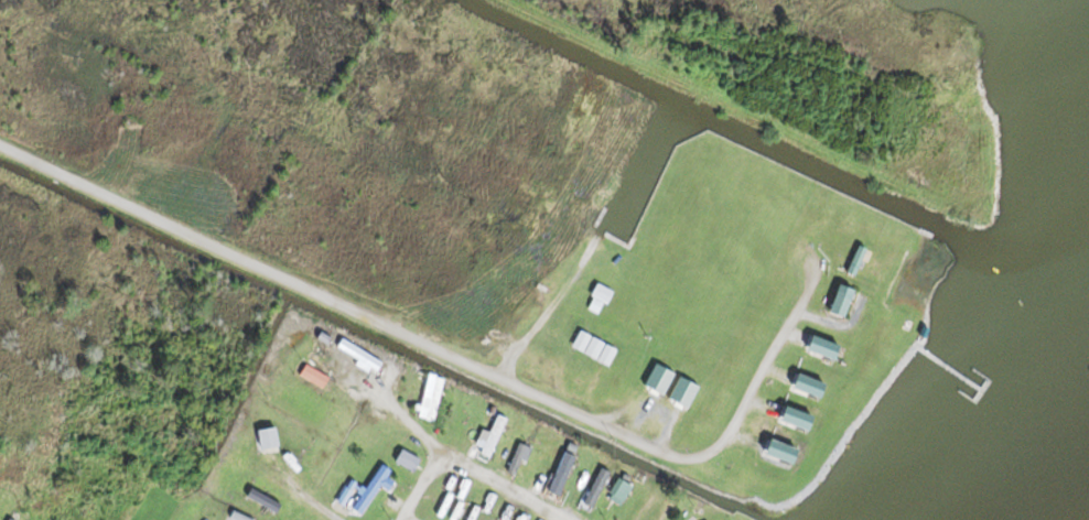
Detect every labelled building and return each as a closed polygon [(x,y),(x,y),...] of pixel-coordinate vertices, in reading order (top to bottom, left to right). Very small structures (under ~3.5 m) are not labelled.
[(596,326),(613,290),(596,282),(579,318),(596,326)] [(829,314),(844,318),(853,288),(838,283),(829,314)] [(377,369),(382,361),(342,338),(337,347),(377,369)] [(432,419),(444,376),(428,372),(416,415),(432,419)] [(489,457),(507,417),(496,413),(494,417),(481,411),(475,423),(488,429),(478,452),(489,457)] [(272,448),(272,427),(259,427),(259,448),(272,448)] [(529,447),(521,442),(507,470),(515,474),(529,447)] [(395,460),(412,470),(420,458),(403,448),(395,460)] [(576,456),(564,451),(547,489),(559,494),(576,456)] [(391,469),(382,463),(352,508),(361,513),(380,484),(388,490),(394,481),(386,476),(391,469)] [(611,473),(602,467),(577,504),(587,510),(611,473)] [(633,485),(619,477),(609,494),(622,502),(633,485)] [(329,490),(334,493),(341,482),(336,479),(329,490)] [(280,502),(250,488),(246,496),(276,510),(280,502)] [(226,519),(248,519),(233,508),(224,518),(226,519)]
